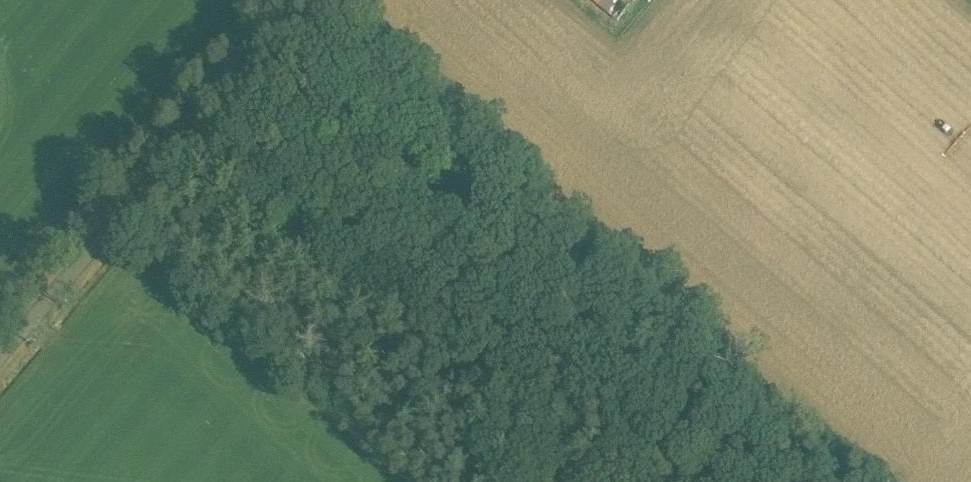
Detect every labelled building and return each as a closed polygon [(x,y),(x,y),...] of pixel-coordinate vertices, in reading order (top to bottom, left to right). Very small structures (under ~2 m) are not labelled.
[(635,0),(591,0),(617,22),(635,0)]
